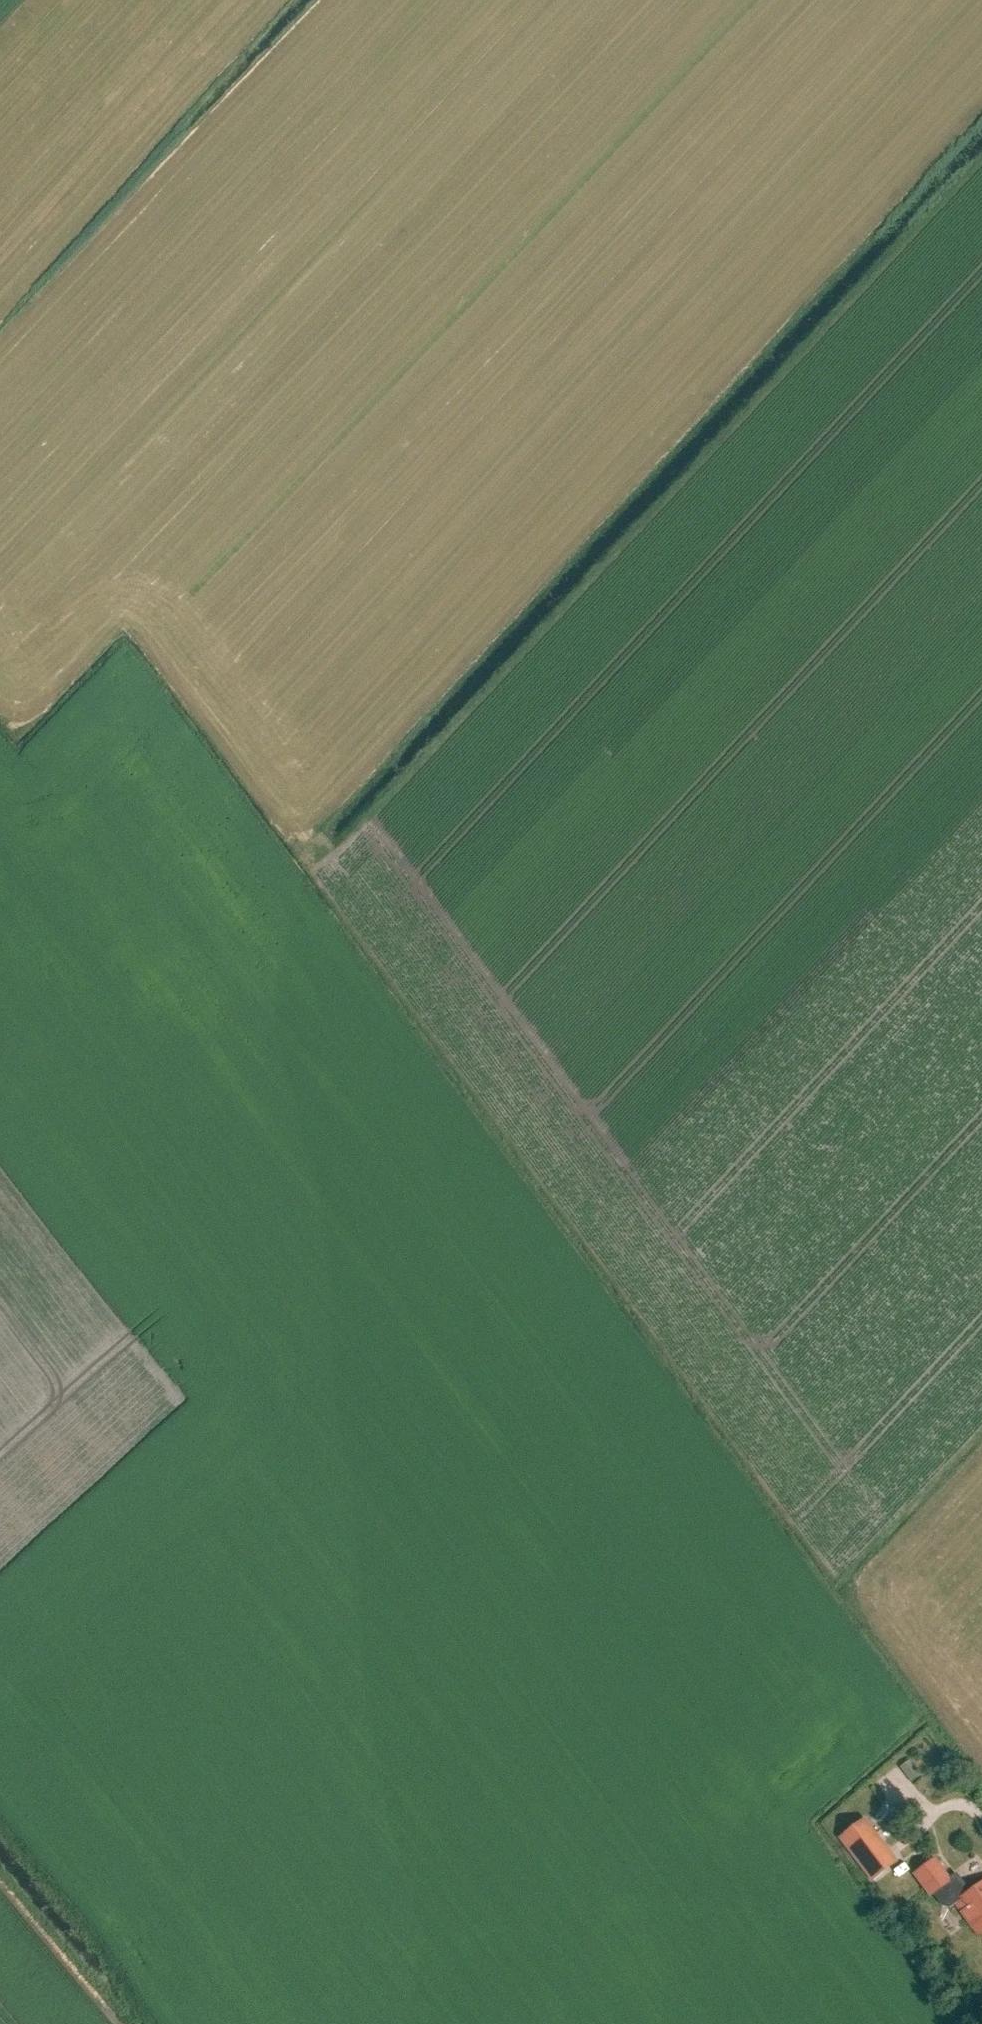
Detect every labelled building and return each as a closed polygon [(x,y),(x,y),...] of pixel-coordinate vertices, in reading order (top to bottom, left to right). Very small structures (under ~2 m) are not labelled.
[(885,1847),(865,1821),(841,1839),(872,1880),(881,1874),(870,1859),(885,1847)] [(936,1859),(916,1875),(933,1896),(935,1895),(944,1906),(954,1908),(958,1905),(980,1934),(981,1932),(981,1886),(974,1892),(959,1873),(951,1879),(936,1859)]
